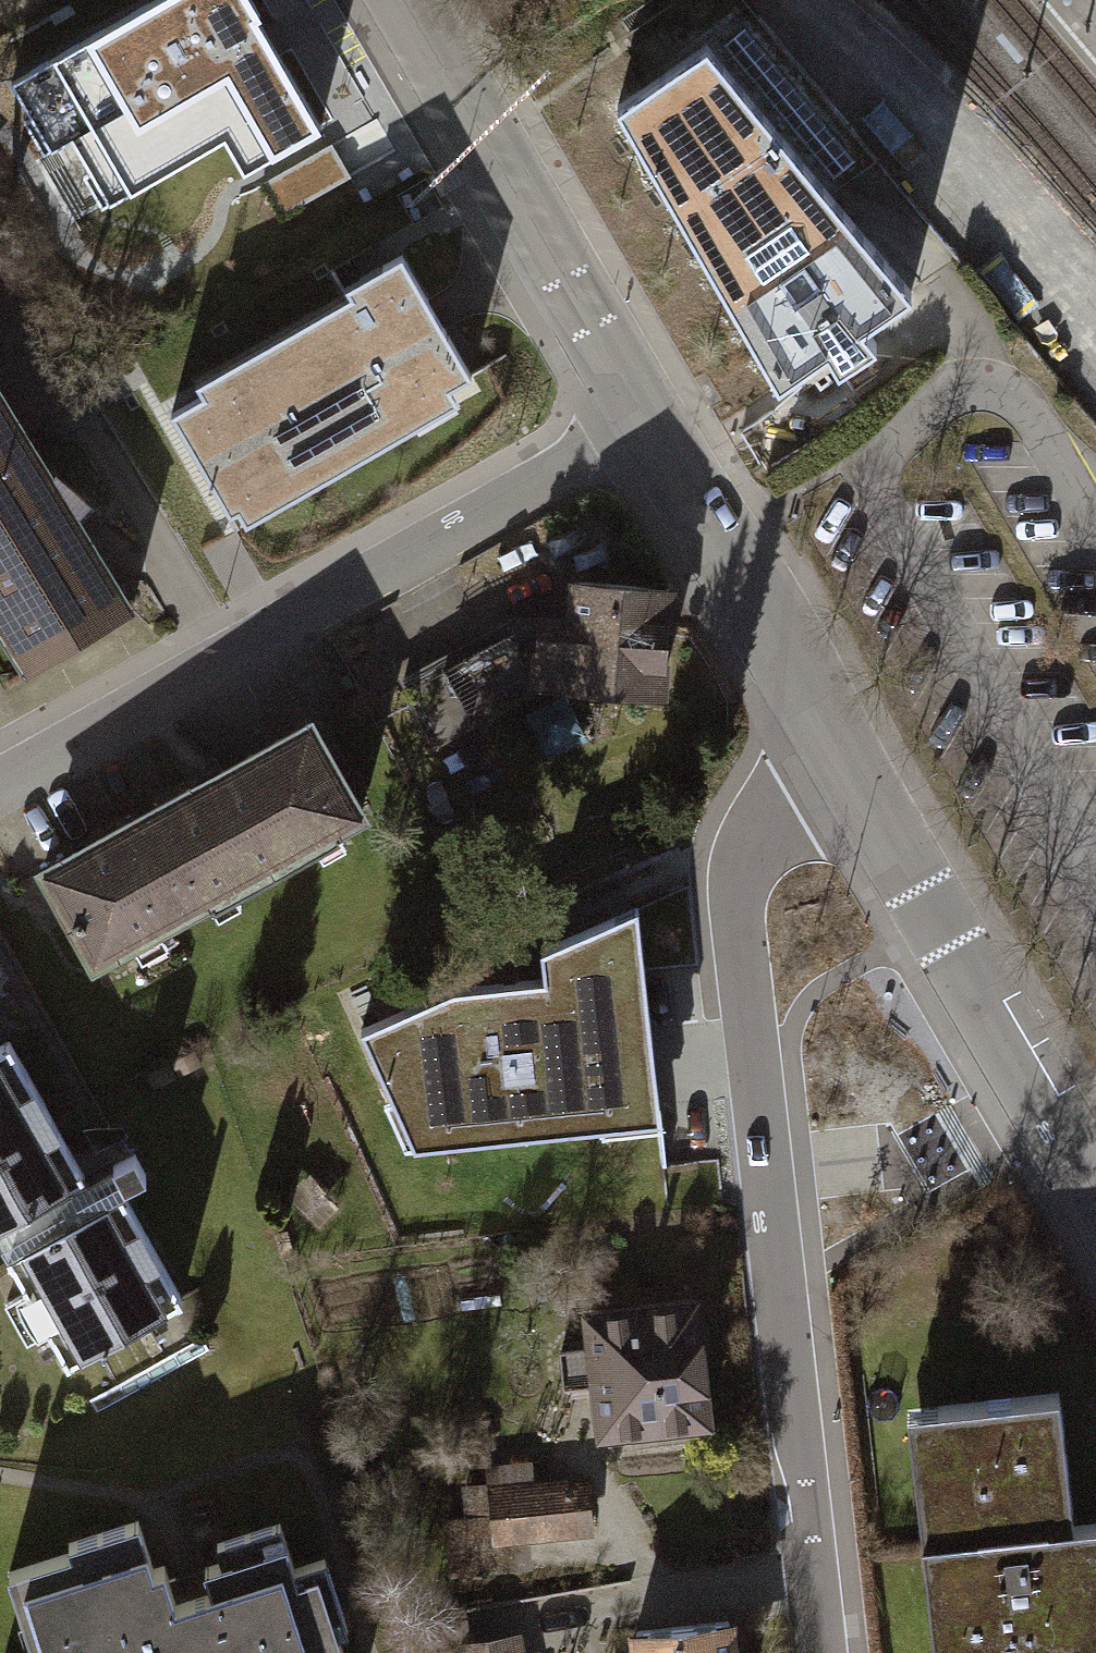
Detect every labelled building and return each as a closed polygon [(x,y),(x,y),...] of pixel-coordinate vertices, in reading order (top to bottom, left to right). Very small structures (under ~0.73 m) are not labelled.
[(21,78),(99,201),(216,127),(243,169),(317,123),(239,0),(145,0),(21,78)] [(715,45),(619,117),(776,394),(918,290),(715,45)] [(485,392),(403,247),(347,279),(354,290),(198,378),(205,390),(170,410),(239,531),(485,392)] [(10,694),(121,629),(0,422),(0,677),(10,694)] [(666,592),(566,583),(563,615),(540,613),(533,681),(657,692),(666,592)] [(533,681),(540,613),(514,611),(397,678),(433,752),(532,695),(533,681)] [(304,734),(171,804),(227,910),(360,840),(304,734)] [(227,910),(171,804),(30,878),(86,984),(227,910)] [(418,1141),(664,1115),(641,901),(547,942),(553,972),(457,983),(365,1024),(418,1141)] [(14,1056),(0,1063),(0,1267),(2,1266),(68,1389),(203,1316),(119,1161),(81,1181),(14,1056)] [(693,1316),(574,1332),(590,1451),(709,1435),(693,1316)] [(939,1652),(1095,1652),(1095,1503),(1082,1504),(1072,1399),(914,1413),(939,1652)] [(494,1485),(533,1483),(531,1460),(485,1464),(486,1481),(458,1483),(465,1570),(533,1564),(531,1539),(498,1541),(494,1485)] [(595,1534),(591,1478),(533,1483),(494,1485),(498,1541),(531,1539),(595,1534)] [(284,1519),(215,1540),(219,1556),(204,1560),(211,1582),(181,1591),(171,1557),(158,1560),(143,1513),(67,1536),(71,1547),(8,1566),(34,1651),(28,1652),(346,1652),(339,1630),(348,1627),(326,1557),(299,1566),(284,1519)] [(730,1631),(617,1643),(618,1652),(732,1652),(730,1631)] [(524,1633),(469,1641),(470,1652),(527,1652),(524,1633)]
